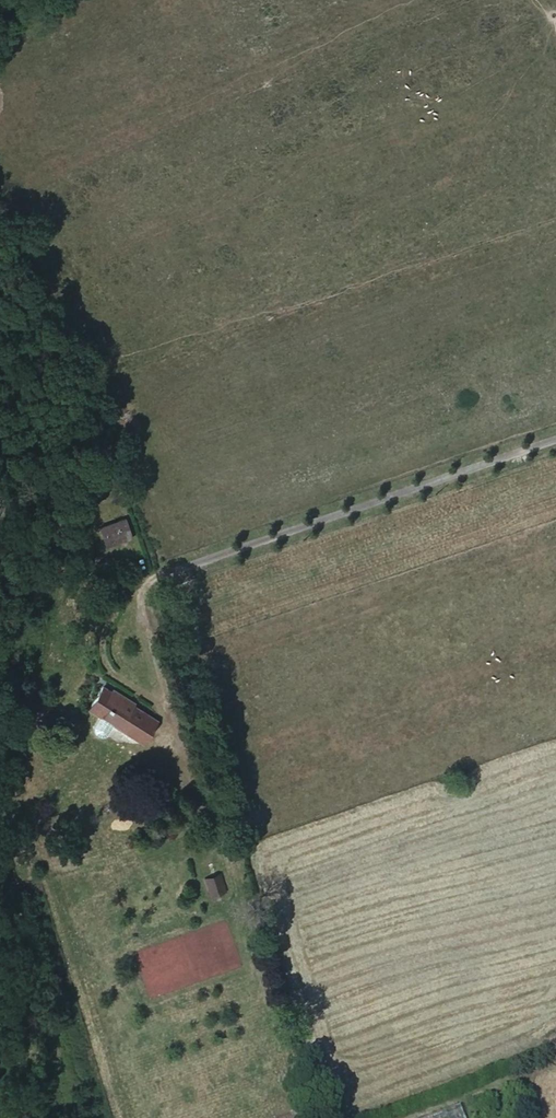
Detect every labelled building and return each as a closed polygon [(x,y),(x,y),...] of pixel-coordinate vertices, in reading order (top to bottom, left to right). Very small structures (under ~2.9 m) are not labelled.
[(106,546),(130,537),(124,519),(100,527),(106,546)] [(88,709),(138,740),(150,721),(139,714),(140,711),(132,706),(130,708),(125,705),(128,700),(112,690),(110,692),(101,687),(88,709)] [(134,703),(128,700),(125,705),(130,708),(132,706),(134,703)] [(150,721),(138,740),(141,742),(155,720),(140,711),(139,714),(150,721)] [(210,896),(223,892),(218,875),(206,879),(210,896)] [(305,1117),(301,1107),(275,1117),(304,1117),(305,1117)]
